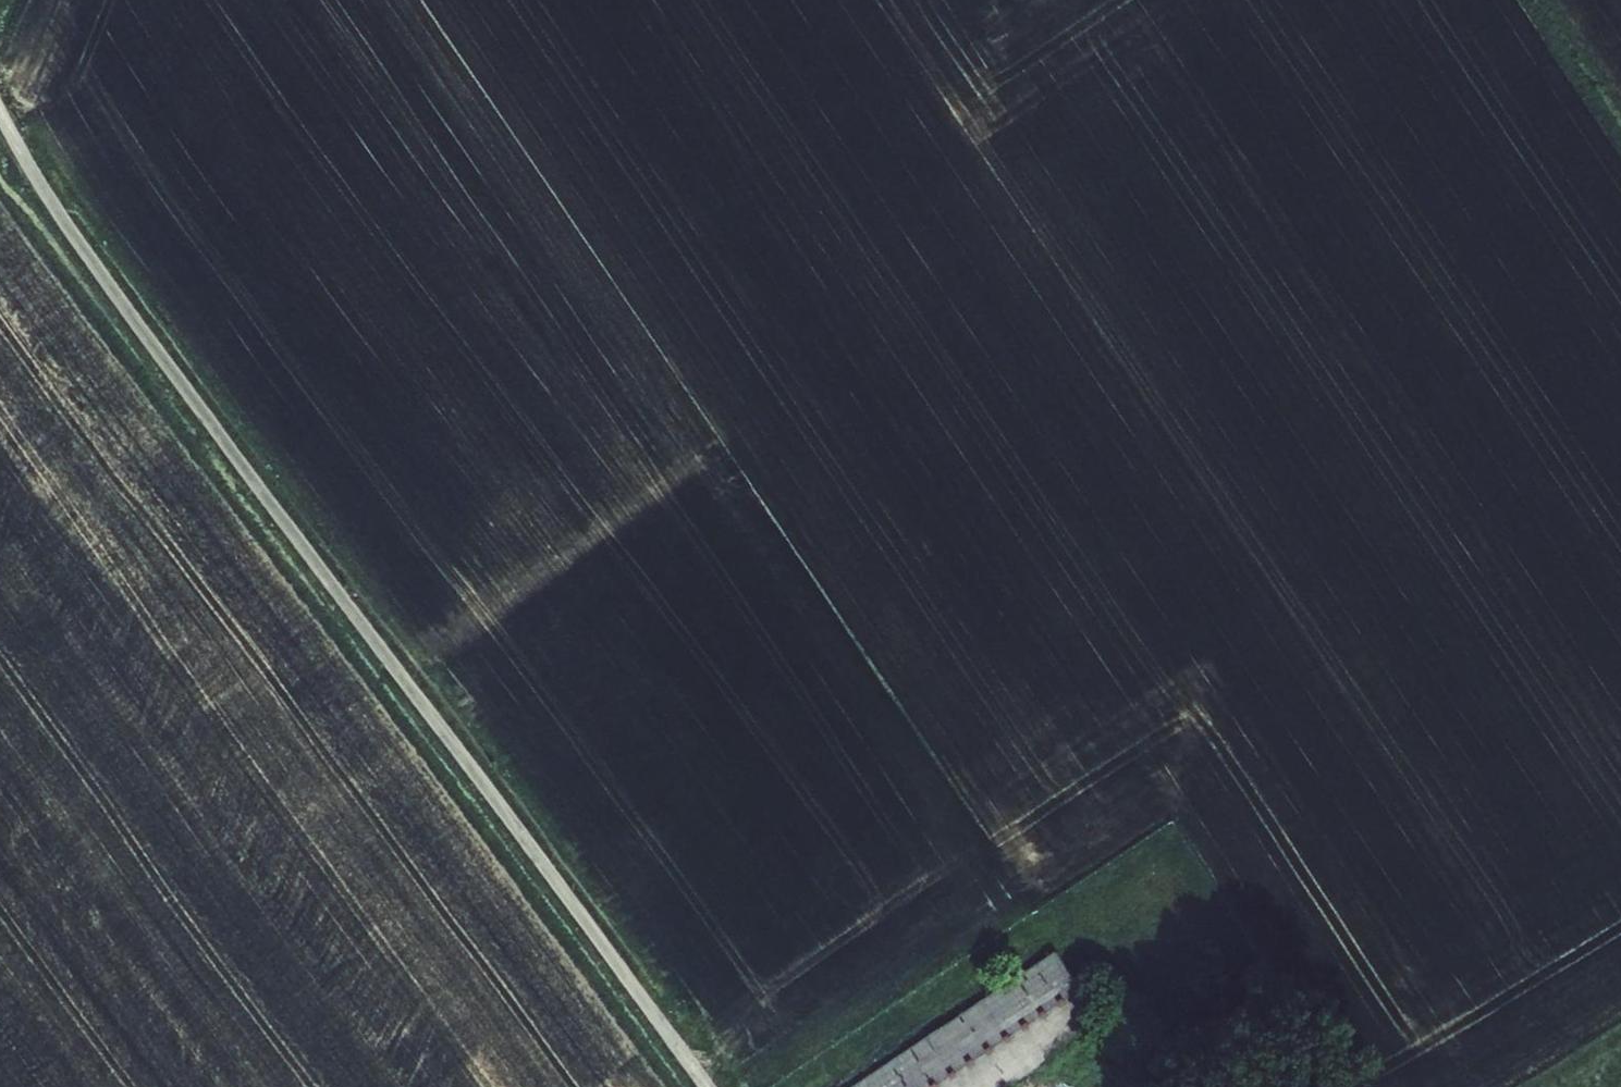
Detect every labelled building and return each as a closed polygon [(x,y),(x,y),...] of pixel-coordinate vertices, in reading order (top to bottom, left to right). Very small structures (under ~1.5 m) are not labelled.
[(1103,1021),(1056,952),(853,1086),(1003,1086),(1103,1021)]
